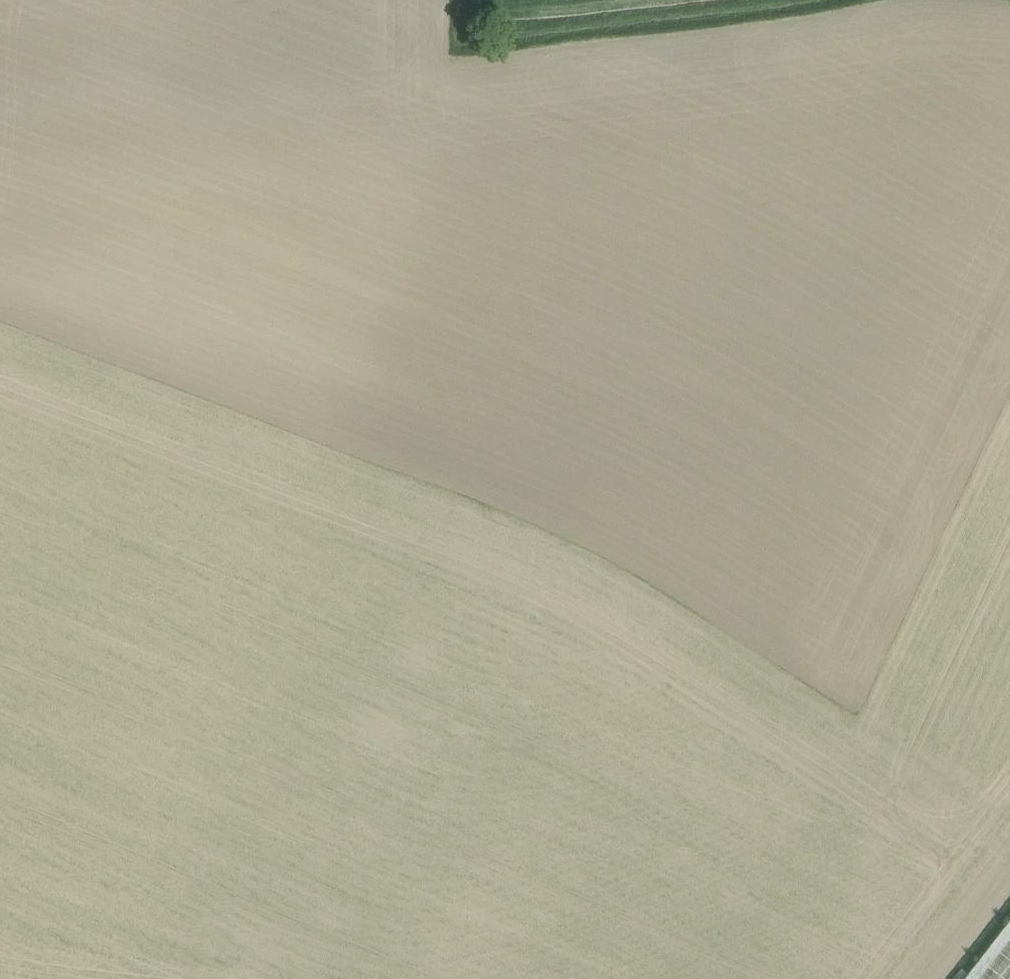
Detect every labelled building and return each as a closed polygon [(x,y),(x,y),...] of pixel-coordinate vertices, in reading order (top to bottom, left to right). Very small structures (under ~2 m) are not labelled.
[(967,978),(1009,978),(1009,923),(967,978)]
